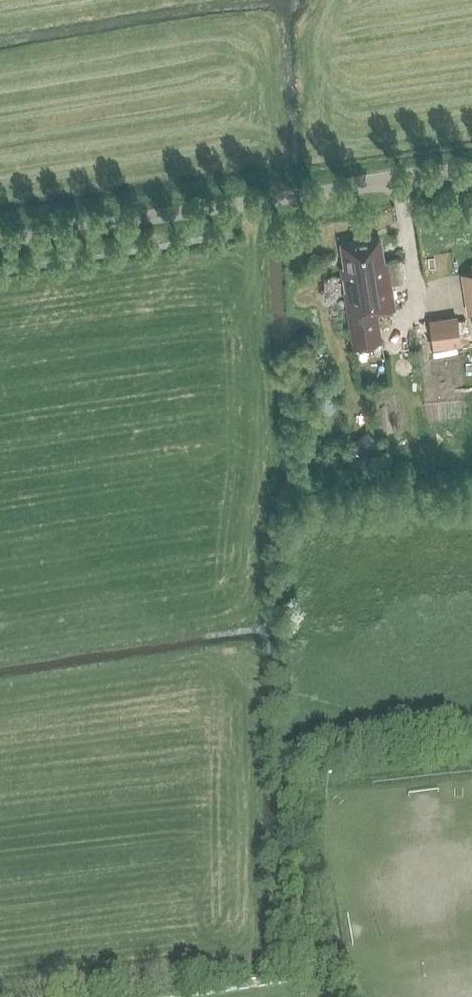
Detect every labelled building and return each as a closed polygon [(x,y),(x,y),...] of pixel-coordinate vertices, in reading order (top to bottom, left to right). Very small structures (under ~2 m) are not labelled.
[(340,246),(343,269),(340,269),(350,346),(378,342),(374,315),(394,312),(391,285),(404,283),(401,261),(388,262),(388,261),(381,262),(378,241),(340,246)] [(461,274),(467,314),(471,313),(471,272),(461,274)] [(457,320),(429,324),(433,349),(461,345),(457,320)] [(367,431),(352,444),(364,459),(380,447),(367,431)]
